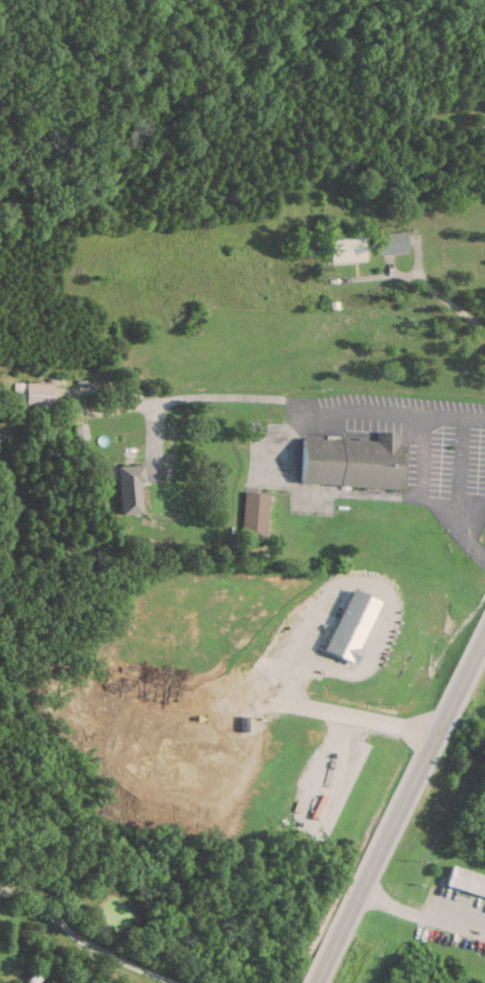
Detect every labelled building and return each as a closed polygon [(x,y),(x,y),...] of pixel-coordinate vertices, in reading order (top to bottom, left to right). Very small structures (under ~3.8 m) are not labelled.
[(405,232),(378,232),(378,253),(405,253),(405,232)] [(363,236),(328,237),(329,261),(363,260),(363,236)] [(50,407),(50,382),(13,382),(13,407),(50,407)] [(298,483),(396,488),(398,432),(375,431),(375,440),(300,437),(298,483)] [(139,512),(138,481),(142,481),(141,464),(116,465),(118,512),(139,512)] [(265,493),(241,492),(240,533),(263,534),(265,493)] [(484,897),(484,875),(451,867),(446,887),(484,897)]
